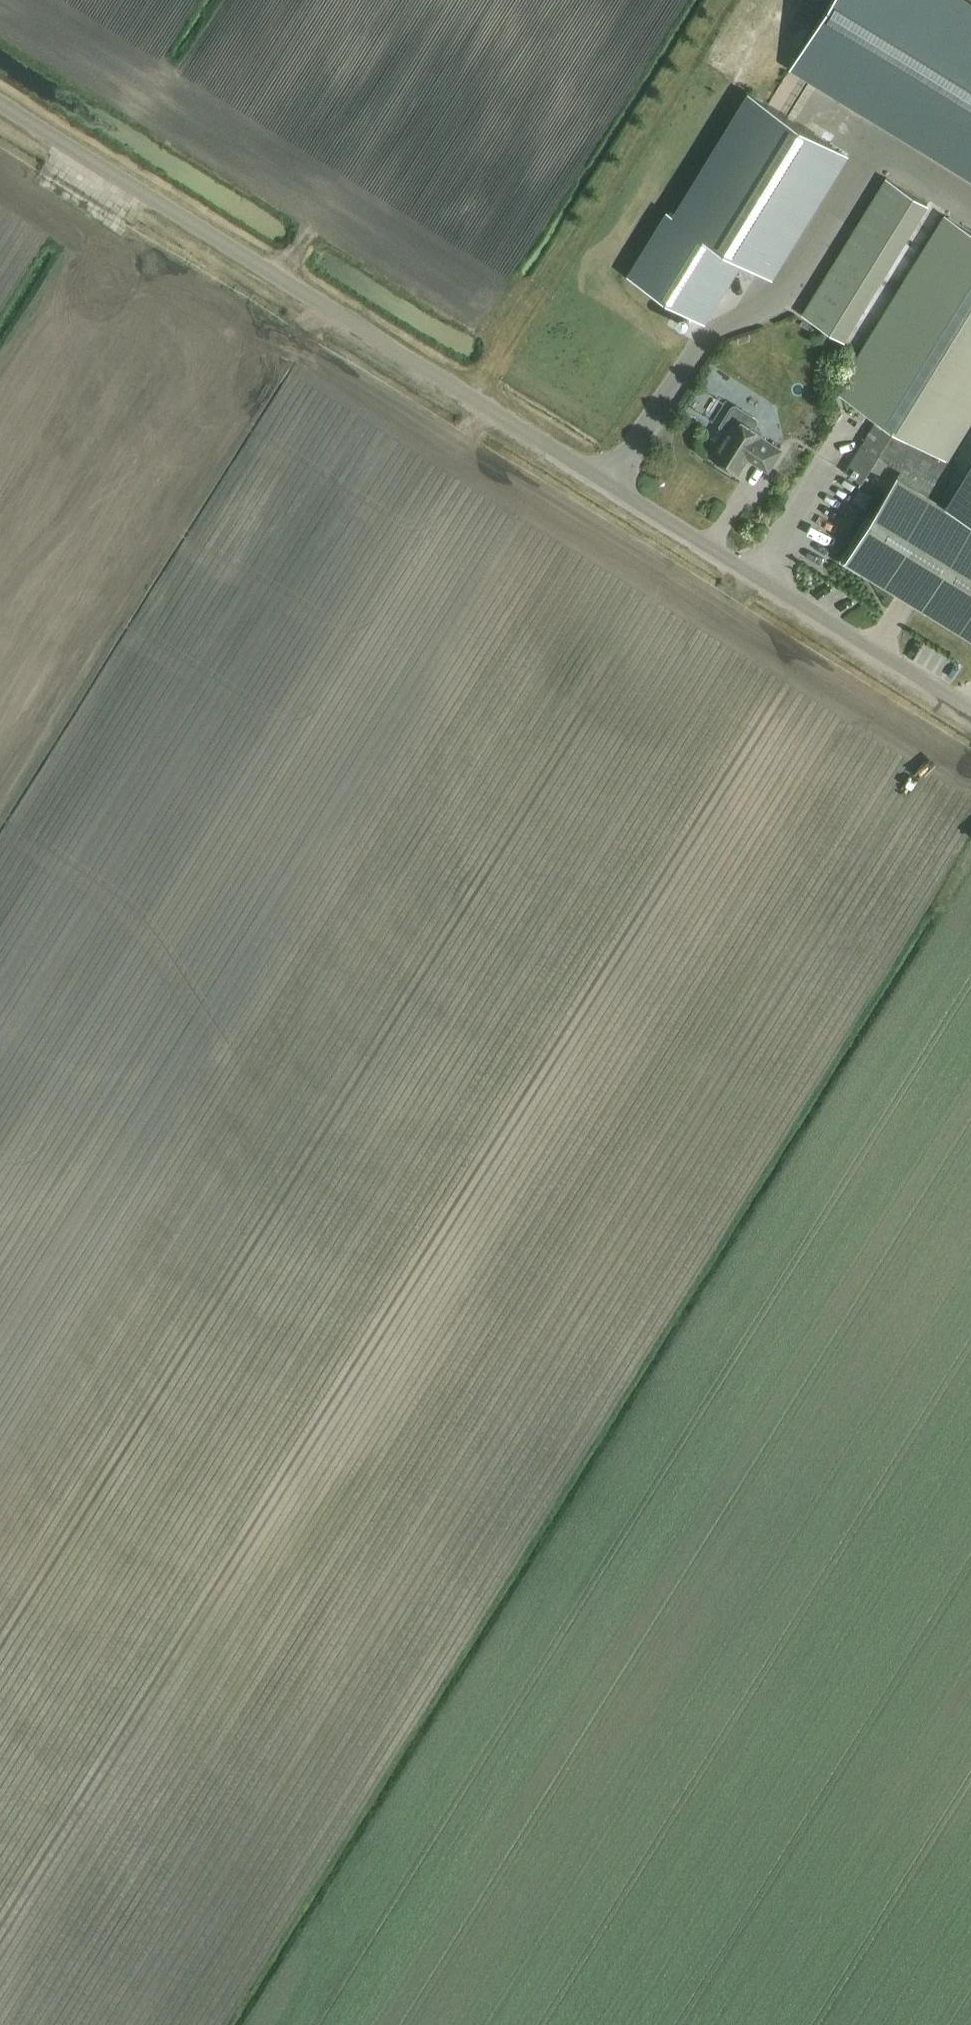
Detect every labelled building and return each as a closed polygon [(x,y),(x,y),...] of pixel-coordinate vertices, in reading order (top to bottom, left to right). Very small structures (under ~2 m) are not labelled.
[(788,71),(792,74),(810,84),(970,179),(970,13),(949,0),(830,0),(788,71)] [(675,217),(636,282),(708,325),(745,262),(761,271),(834,147),(789,120),(771,109),(767,107),(754,99),(710,174),(707,177),(681,221),(675,217)] [(927,203),(887,178),(803,314),(844,339),(927,203)] [(839,396),(878,420),(847,471),(864,482),(872,469),(880,474),(888,462),(902,470),(899,476),(898,475),(845,561),(970,638),(970,520),(936,498),(956,465),(950,462),(970,428),(970,232),(948,218),(839,396)] [(768,469),(781,448),(760,436),(762,433),(755,428),(758,423),(757,418),(736,405),(732,406),(719,426),(721,430),(726,434),(712,455),(721,461),(720,462),(721,465),(727,469),(731,468),(732,467),(738,471),(747,456),(768,469)] [(0,747),(0,763),(11,746),(3,741),(0,747)]
